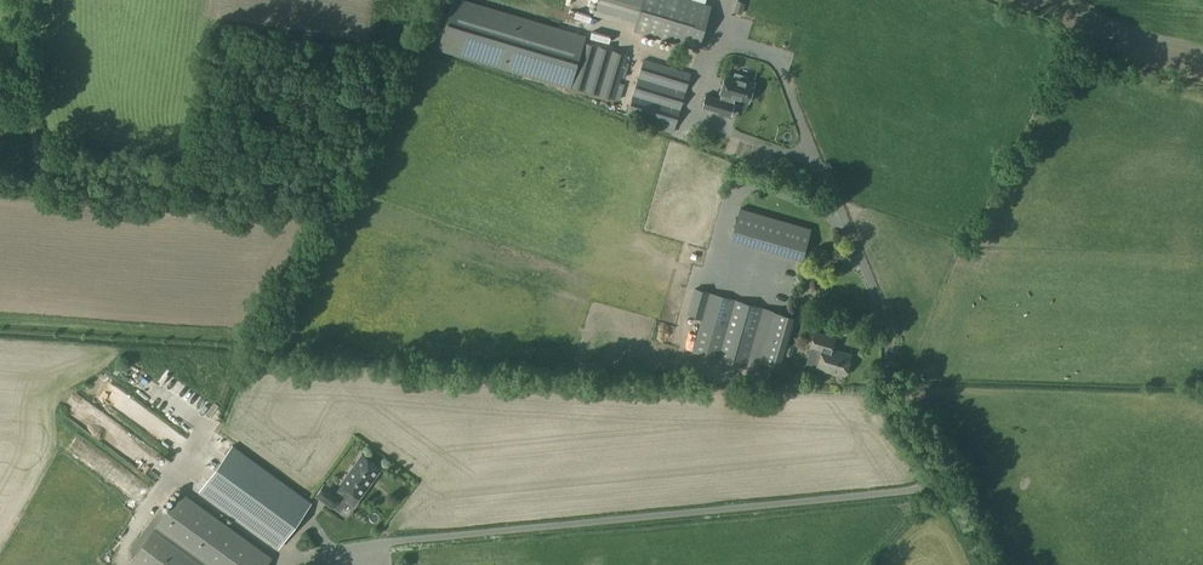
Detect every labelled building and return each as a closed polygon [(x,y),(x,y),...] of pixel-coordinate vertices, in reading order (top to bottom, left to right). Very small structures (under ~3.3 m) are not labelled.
[(466,0),(453,0),(438,48),(570,87),(571,86),(569,85),(583,40),(584,40),(585,36),(466,0)] [(635,23),(634,28),(697,48),(711,6),(693,0),(597,0),(594,10),(635,23)] [(744,2),(737,0),(736,0),(733,11),(734,11),(741,13),(744,2)] [(726,22),(729,8),(722,6),(719,21),(726,22)] [(628,54),(583,40),(569,85),(615,99),(615,98),(620,99),(625,83),(620,81),(628,54)] [(691,73),(643,58),(627,113),(654,121),(653,126),(673,132),(691,73)] [(735,97),(749,102),(755,82),(747,79),(748,76),(735,72),(734,75),(725,73),(719,93),(721,93),(720,98),(706,93),(702,106),(731,115),(735,102),(734,102),(735,97)] [(811,227),(739,207),(731,239),(802,259),(811,227)] [(791,276),(796,259),(760,249),(755,266),(761,268),(758,278),(769,282),(768,287),(787,293),(790,282),(785,280),(785,281),(780,280),(782,273),(791,276)] [(688,266),(691,261),(681,254),(678,260),(688,266)] [(695,287),(687,316),(698,318),(695,327),(699,327),(692,351),(746,367),(763,307),(695,287)] [(748,368),(764,373),(767,363),(781,366),(795,316),(773,310),(771,318),(763,316),(748,368)] [(821,351),(817,366),(823,368),(823,369),(836,373),(836,372),(845,374),(850,354),(832,349),(835,337),(813,330),(809,347),(821,351)] [(98,397),(107,404),(116,393),(108,385),(98,397)] [(139,413),(139,427),(156,427),(156,413),(139,413)] [(286,537),(311,502),(232,445),(207,480),(286,537)] [(146,473),(157,452),(149,448),(138,469),(146,473)] [(325,484),(316,495),(332,507),(340,496),(346,500),(352,492),(360,497),(381,468),(362,453),(340,483),(342,484),(337,492),(325,484)] [(126,562),(130,564),(262,564),(263,563),(168,498),(126,562)]
